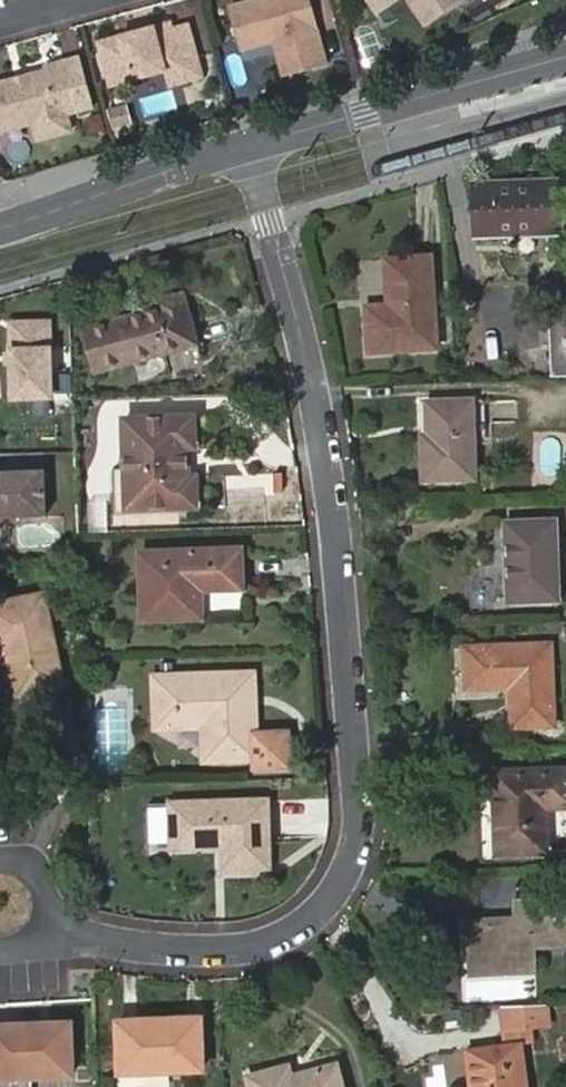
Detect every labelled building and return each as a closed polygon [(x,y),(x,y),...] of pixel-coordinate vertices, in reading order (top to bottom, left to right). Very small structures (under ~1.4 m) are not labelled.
[(231,7),(240,43),(265,36),(276,42),(285,76),(326,65),(309,0),(277,0),(272,1),(269,0),(257,0),(231,7)] [(375,13),(393,0),(366,0),(375,13)] [(424,25),(461,0),(407,0),(424,25)] [(492,8),(506,0),(487,0),(492,8)] [(165,65),(195,56),(187,26),(171,30),(169,24),(130,34),(131,39),(122,42),(120,37),(99,43),(110,81),(165,65)] [(265,36),(240,43),(245,62),(278,53),(276,42),(265,36)] [(165,65),(170,79),(200,71),(195,56),(165,65)] [(0,83),(0,132),(77,111),(64,61),(23,72),(24,77),(0,83)] [(171,89),(139,98),(144,115),(175,107),(171,89)] [(128,121),(124,109),(109,113),(112,125),(128,121)] [(477,233),(550,229),(548,181),(474,186),(477,233)] [(363,309),(365,353),(429,350),(425,260),(386,262),(388,307),(363,309)] [(79,329),(92,373),(192,344),(178,293),(153,301),(155,307),(79,329)] [(548,309),(552,379),(565,378),(565,308),(548,309)] [(52,321),(15,321),(14,395),(52,395),(52,321)] [(418,438),(420,481),(469,480),(467,406),(424,406),(425,438),(418,438)] [(123,419),(125,471),(126,507),(194,505),(192,472),(186,473),(185,444),(192,445),(191,417),(123,419)] [(42,467),(42,454),(0,453),(0,466),(42,467)] [(0,472),(0,516),(46,514),(44,470),(0,472)] [(126,507),(125,471),(110,471),(112,507),(126,507)] [(505,525),(508,604),(557,603),(554,524),(505,525)] [(140,551),(142,620),(200,618),(199,589),(240,587),(238,547),(140,551)] [(8,648),(11,661),(18,695),(62,685),(43,594),(0,604),(0,650),(8,648)] [(0,650),(0,662),(11,661),(8,648),(0,650)] [(510,684),(510,689),(512,730),(553,728),(549,648),(463,652),(465,690),(497,689),(496,684),(510,684)] [(158,678),(160,724),(207,722),(208,755),(255,753),(256,777),(280,776),(278,734),(254,736),(252,673),(158,678)] [(498,855),(543,854),(542,808),(565,808),(565,773),(543,773),(542,756),(478,757),(479,774),(495,775),(498,855)] [(172,803),(174,843),(224,842),(225,866),(270,865),(267,798),(172,803)] [(471,937),(473,976),(534,974),(534,949),(565,948),(565,899),(512,901),(512,917),(502,929),(499,931),(496,928),(492,926),(487,926),(481,927),(478,930),(475,932),(473,935),(471,937)] [(471,930),(471,937),(473,935),(475,932),(478,930),(481,927),(487,926),(492,926),(496,928),(499,931),(502,929),(512,917),(470,918),(471,930)] [(120,1021),(122,1074),(203,1071),(202,1019),(120,1021)] [(71,1076),(70,1023),(0,1025),(0,1077),(71,1076)] [(535,1043),(533,1029),(501,1033),(503,1048),(466,1052),(471,1086),(530,1086),(524,1053),(523,1045),(535,1043)] [(536,1052),(535,1043),(523,1045),(524,1053),(536,1052)] [(247,1086),(341,1086),(335,1067),(290,1079),(287,1069),(245,1080),(247,1086)]
